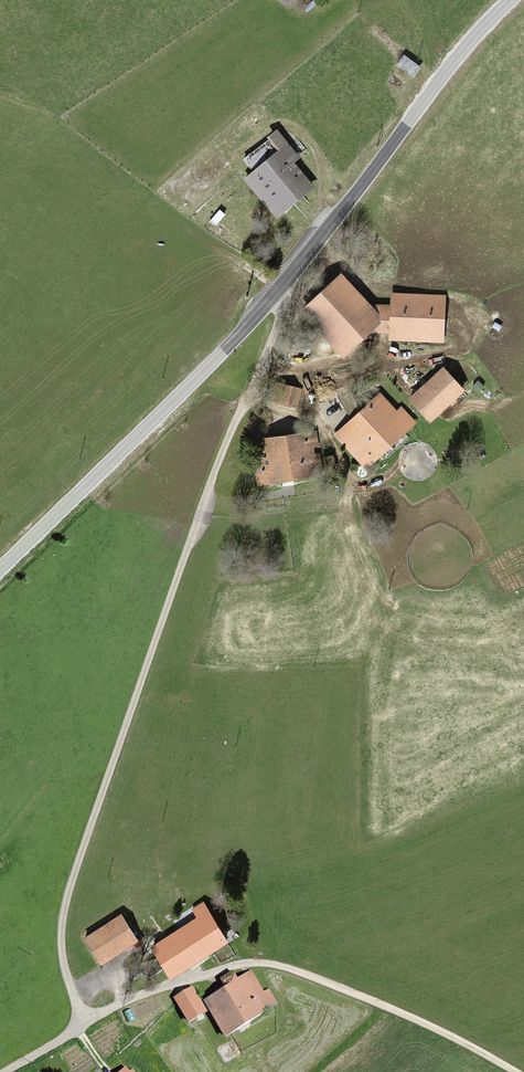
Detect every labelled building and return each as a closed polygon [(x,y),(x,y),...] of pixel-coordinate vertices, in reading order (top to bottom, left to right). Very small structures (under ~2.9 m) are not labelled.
[(397,63),(411,72),(418,62),(404,52),(397,63)] [(277,147),(269,137),(246,157),(254,165),(249,169),(268,192),(265,194),(268,198),(271,196),(280,206),(307,183),(285,157),(292,151),(283,142),(277,147)] [(380,328),(390,328),(392,305),(377,305),(372,310),(340,276),(304,310),(344,352),(375,323),(380,328)] [(392,292),(392,305),(390,328),(390,338),(443,340),(444,293),(392,292)] [(409,397),(428,418),(449,399),(452,402),(456,399),(453,395),(462,387),(444,366),(409,397)] [(296,405),(300,389),(277,383),(273,399),(296,405)] [(379,394),(361,409),(346,392),(337,398),(353,417),(336,432),(365,465),(413,422),(400,408),(394,412),(379,394)] [(315,429),(252,439),(258,481),(320,472),(318,452),(310,453),(309,446),(317,444),(315,429)] [(462,445),(458,439),(441,450),(444,456),(462,445)] [(320,454),(322,474),(333,473),(331,453),(320,454)] [(152,947),(171,976),(225,940),(200,903),(192,909),(197,917),(152,947)] [(97,961),(132,940),(118,915),(83,937),(97,961)] [(224,988),(204,1000),(224,1036),(275,1003),(267,990),(261,992),(249,972),(236,981),(231,972),(221,978),(224,988)] [(176,999),(188,1019),(204,1010),(192,990),(176,999)]
